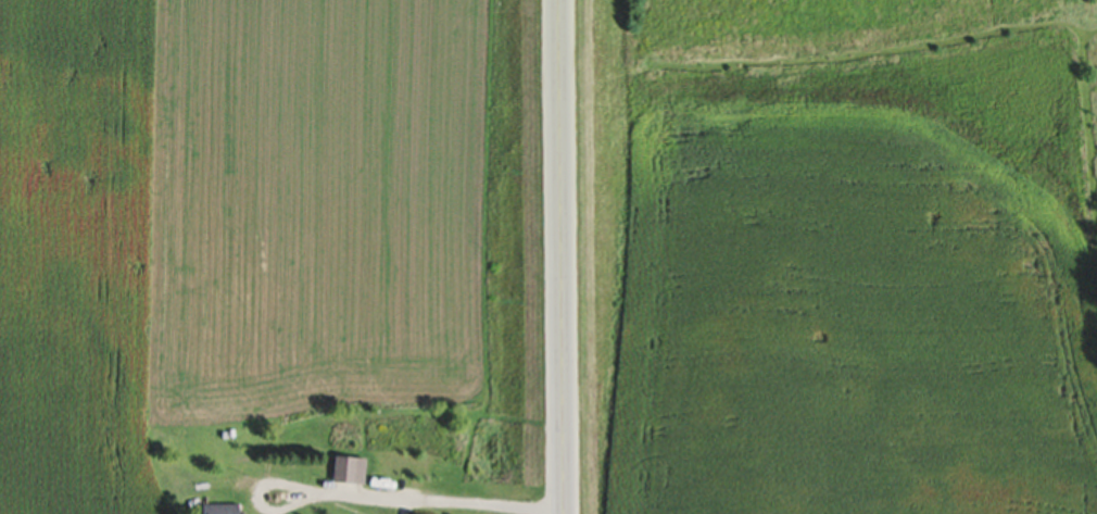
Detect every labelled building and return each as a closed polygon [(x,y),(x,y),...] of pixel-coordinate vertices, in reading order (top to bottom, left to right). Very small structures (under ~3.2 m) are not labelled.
[(361,485),(361,459),(337,459),(337,485),(361,485)]
